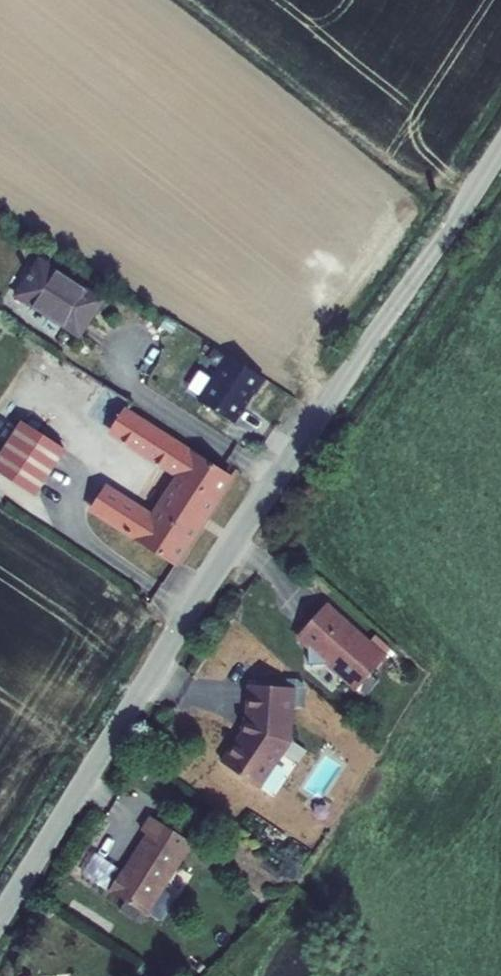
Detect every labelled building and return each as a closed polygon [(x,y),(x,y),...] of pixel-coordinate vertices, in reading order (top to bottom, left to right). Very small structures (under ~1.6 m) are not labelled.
[(97,290),(36,250),(13,286),(73,326),(97,290)] [(258,369),(222,346),(193,392),(227,413),(247,382),(249,383),(258,369)] [(231,469),(128,400),(112,423),(178,469),(217,492),(231,469)] [(39,501),(64,448),(14,424),(0,452),(0,482),(39,501)] [(150,512),(105,482),(93,499),(176,556),(217,492),(178,469),(150,512)] [(305,644),(306,663),(324,662),(355,690),(385,658),(326,603),(300,631),(300,640),(305,644)] [(242,730),(220,762),(258,787),(288,741),(291,686),(254,685),(246,684),(244,723),(242,730)] [(190,840),(148,815),(139,830),(145,834),(122,873),(119,871),(107,891),(146,914),(190,840)]
